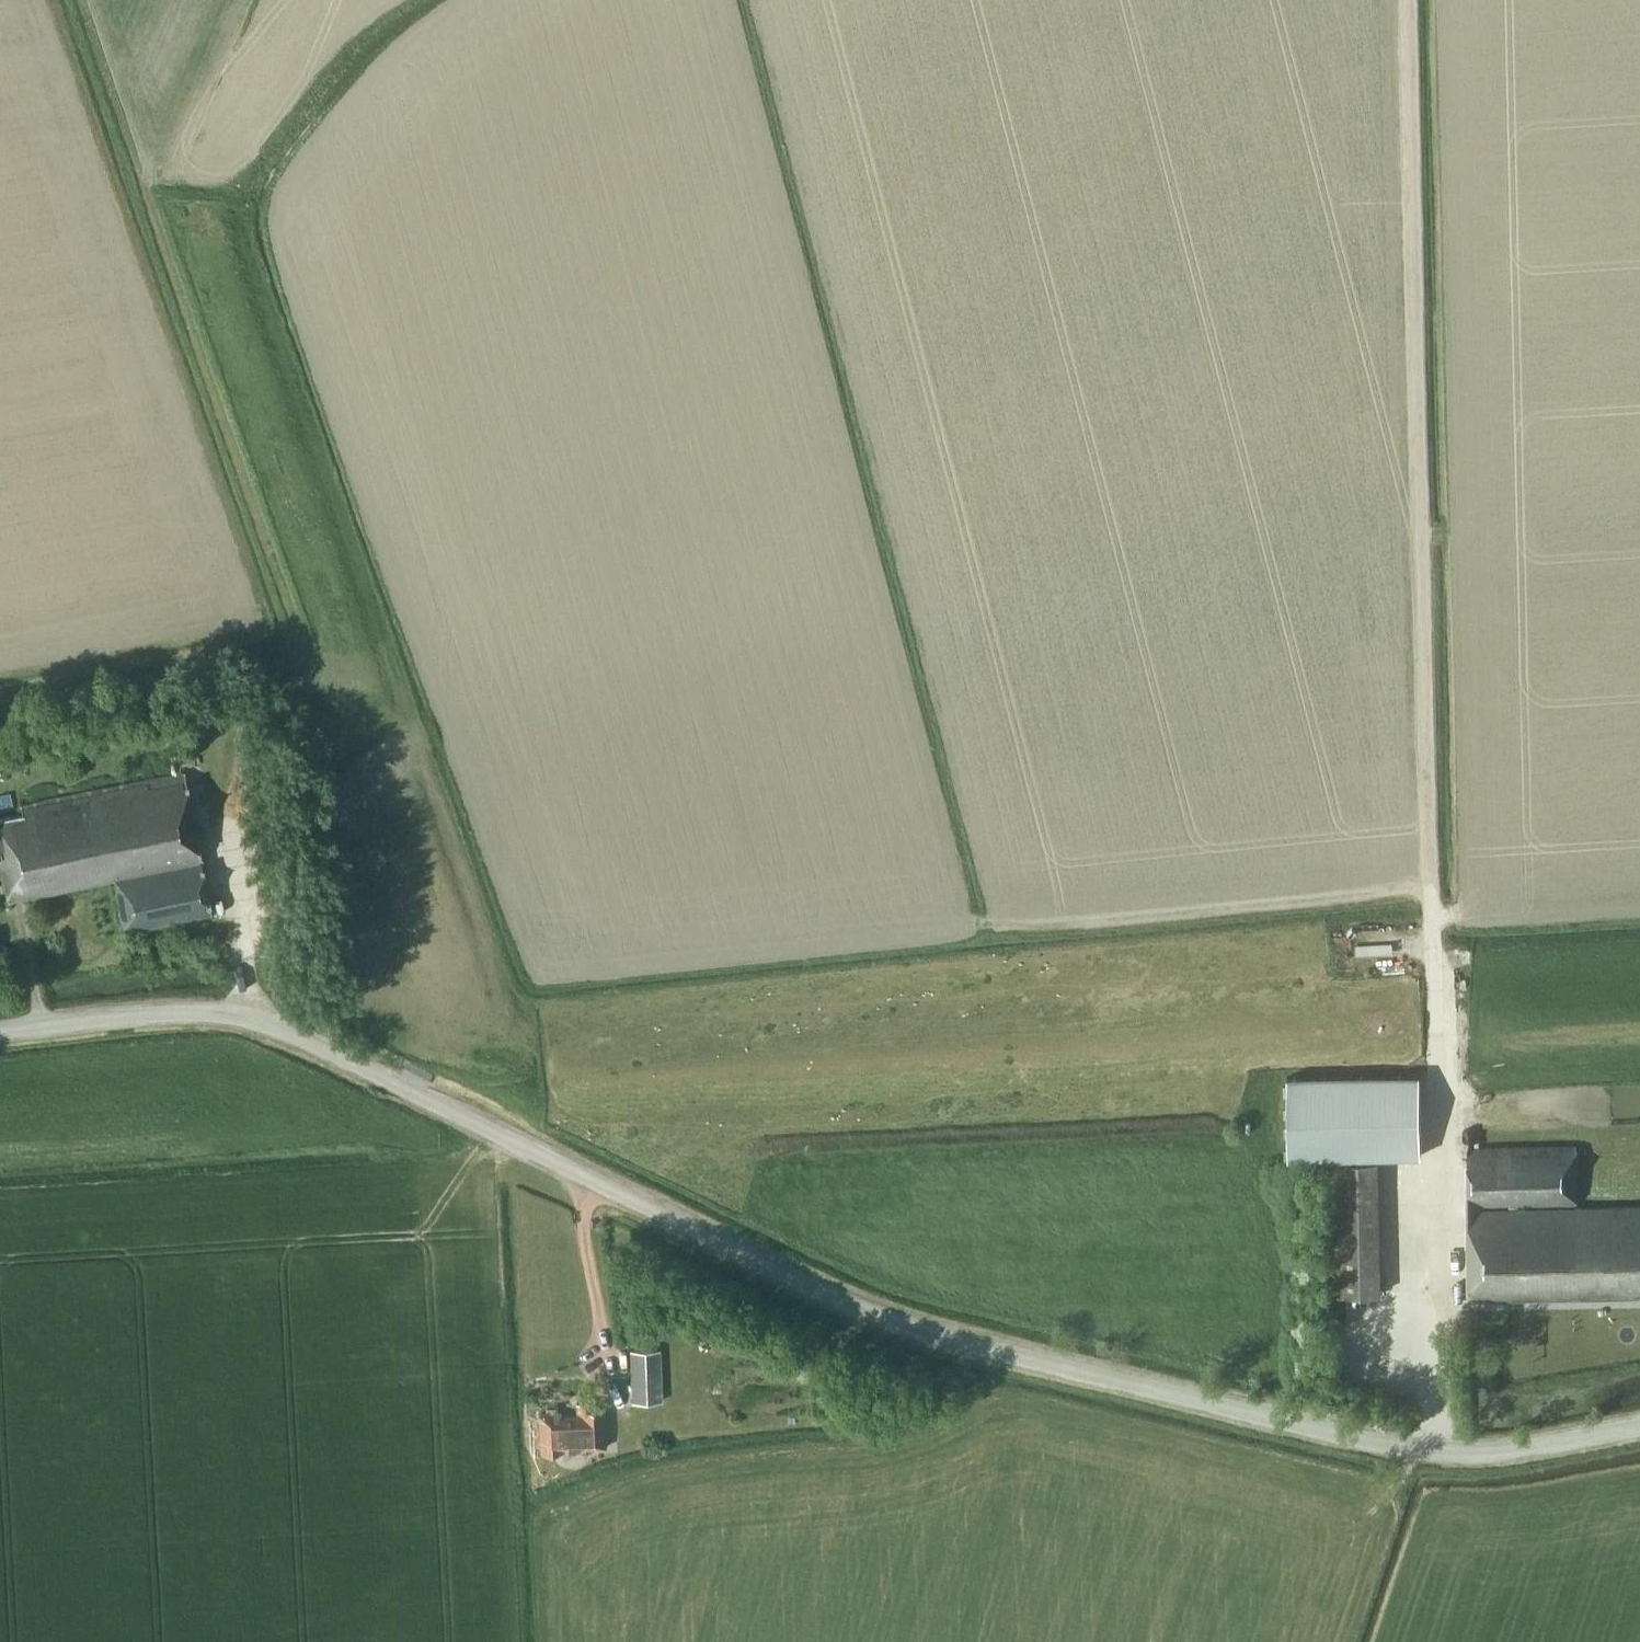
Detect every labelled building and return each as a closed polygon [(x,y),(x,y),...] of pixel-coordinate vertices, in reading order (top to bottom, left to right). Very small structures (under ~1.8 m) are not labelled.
[(211,914),(185,772),(24,804),(25,812),(0,817),(0,857),(10,900),(116,878),(126,930),(211,914)] [(1419,1074),(1287,1077),(1289,1158),(1421,1155),(1419,1074)] [(1576,1208),(1576,1147),(1467,1149),(1469,1298),(1639,1296),(1639,1206),(1576,1208)] [(1381,1293),(1379,1160),(1322,1161),(1324,1294),(1381,1293)] [(630,1349),(632,1401),(662,1400),(661,1348),(630,1349)] [(540,1450),(564,1449),(563,1446),(585,1445),(585,1446),(606,1446),(605,1403),(577,1403),(578,1415),(562,1416),(562,1414),(539,1415),(540,1450)]
